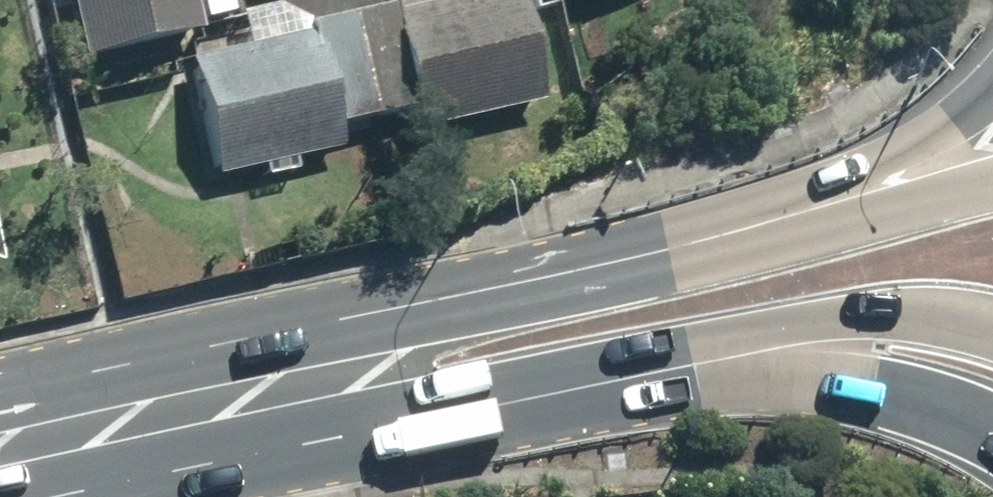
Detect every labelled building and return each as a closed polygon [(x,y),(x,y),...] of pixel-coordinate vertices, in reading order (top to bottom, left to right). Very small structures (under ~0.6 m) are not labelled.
[(86,57),(208,31),(202,0),(74,0),(86,57)] [(419,130),(545,103),(523,0),(437,0),(358,17),(379,115),(414,107),(419,130)] [(183,54),(208,175),(347,145),(343,122),(379,115),(358,17),(183,54)]
